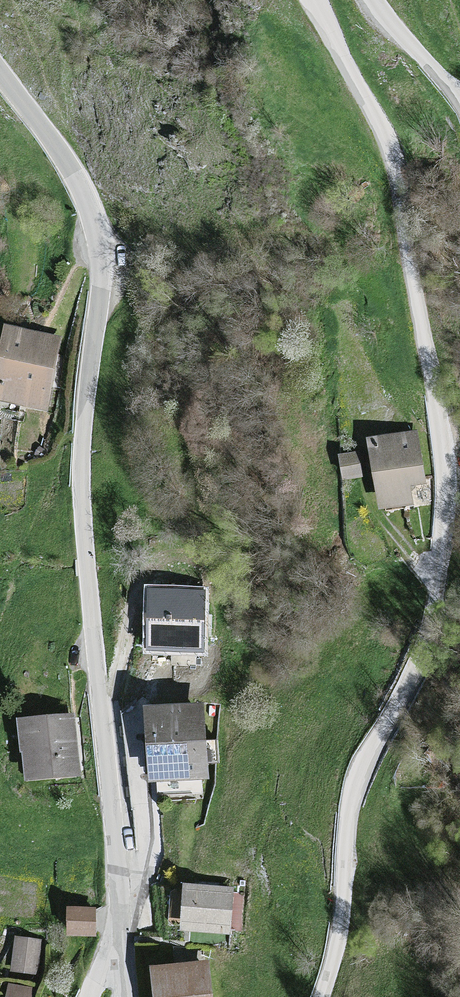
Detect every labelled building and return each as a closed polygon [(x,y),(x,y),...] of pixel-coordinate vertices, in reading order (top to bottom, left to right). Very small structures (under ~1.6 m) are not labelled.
[(2,328),(0,338),(0,401),(47,410),(61,340),(2,328)] [(418,433),(366,442),(379,512),(430,502),(418,433)] [(363,454),(338,459),(343,484),(368,480),(363,454)] [(204,594),(148,594),(148,654),(204,654),(204,594)] [(203,704),(141,710),(147,786),(210,781),(203,704)] [(72,715),(15,722),(22,785),(80,779),(72,715)] [(232,888),(182,884),(178,933),(228,937),(232,888)] [(94,909),(65,908),(64,937),(94,937),(94,909)] [(39,943),(13,939),(7,973),(33,977),(39,943)] [(148,969),(151,996),(211,996),(207,964),(148,969)]
